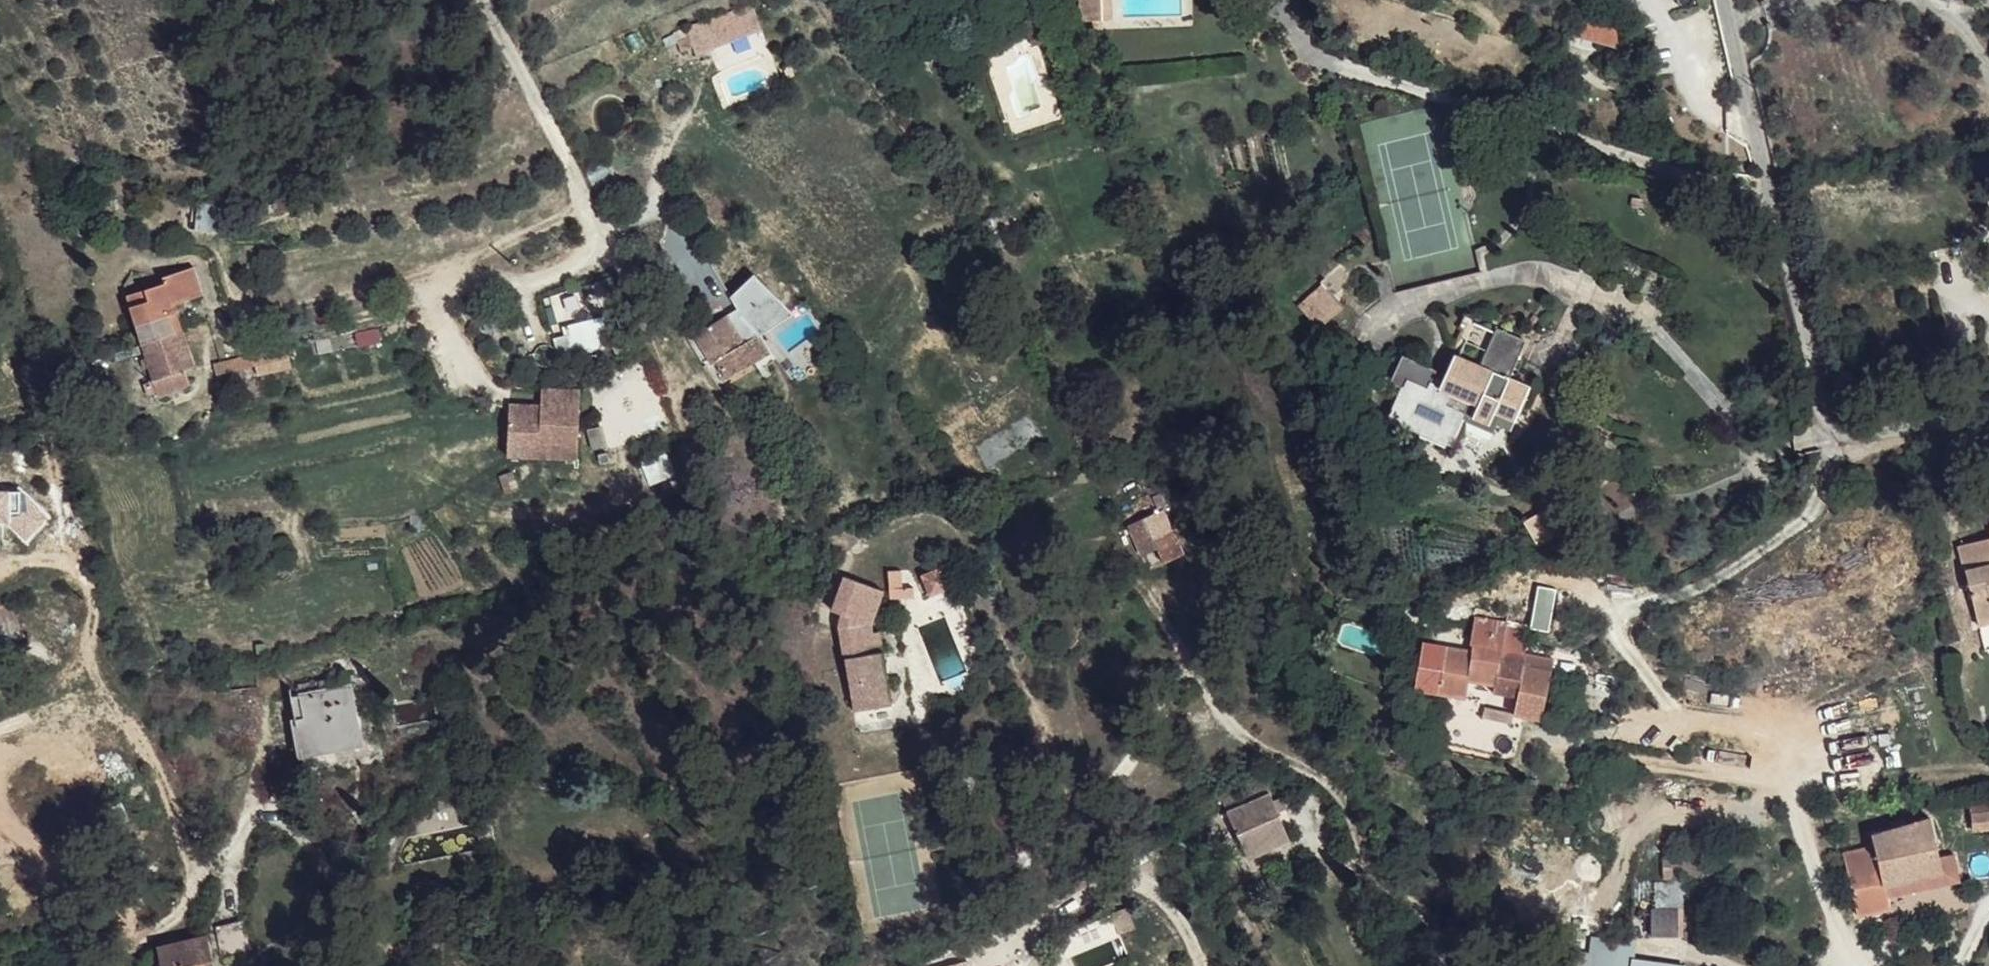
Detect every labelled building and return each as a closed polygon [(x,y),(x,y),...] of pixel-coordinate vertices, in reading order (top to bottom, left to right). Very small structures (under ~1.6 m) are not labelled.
[(1080,21),(1092,20),(1103,20),(1112,20),(1111,0),(1080,0),(1080,21)] [(739,9),(745,26),(759,21),(753,3),(739,9)] [(1613,15),(1570,4),(1577,38),(1620,48),(1613,15)] [(705,17),(685,26),(696,55),(749,35),(747,30),(745,26),(739,9),(707,20),(705,17)] [(1092,20),(1092,29),(1103,29),(1103,20),(1092,20)] [(759,21),(745,26),(747,30),(761,25),(759,21)] [(230,200),(196,200),(196,229),(230,229),(230,200)] [(127,296),(142,343),(181,331),(182,330),(174,305),(202,295),(193,267),(163,277),(165,283),(127,296)] [(1322,283),(1298,305),(1319,327),(1343,306),(1322,283)] [(725,316),(722,309),(689,329),(693,335),(725,316)] [(693,335),(711,364),(715,362),(727,380),(768,354),(757,335),(743,344),(725,316),(693,335)] [(605,318),(563,328),(565,337),(554,340),(559,358),(593,351),(596,365),(602,364),(599,348),(611,346),(605,318)] [(1401,386),(1386,419),(1450,448),(1463,419),(1494,432),(1502,416),(1513,421),(1529,386),(1509,378),(1525,341),(1497,328),(1480,365),(1455,354),(1442,387),(1431,381),(1436,370),(1402,355),(1390,381),(1401,386)] [(780,343),(771,329),(759,338),(768,351),(780,343)] [(142,343),(154,379),(151,380),(152,380),(144,384),(148,395),(156,392),(158,396),(189,384),(185,369),(194,366),(182,330),(181,331),(142,343)] [(270,351),(274,372),(291,368),(287,347),(270,351)] [(214,363),(217,373),(255,364),(258,376),(274,372),(270,351),(253,355),(253,354),(221,362),(214,363)] [(722,380),(716,384),(725,396),(730,392),(722,380)] [(541,390),(540,405),(578,405),(579,390),(541,390)] [(540,405),(509,405),(509,458),(578,458),(578,405),(540,405)] [(602,427),(587,430),(592,448),(606,444),(602,427)] [(1547,507),(1523,521),(1538,546),(1562,532),(1547,507)] [(1161,510),(1127,526),(1135,540),(1150,534),(1157,548),(1164,564),(1183,555),(1161,510)] [(1150,534),(1135,540),(1142,555),(1157,548),(1150,534)] [(1977,621),(1988,619),(1988,537),(1959,545),(1977,621)] [(941,565),(920,575),(929,595),(950,586),(941,565)] [(899,569),(886,570),(888,598),(913,597),(912,588),(901,587),(899,569)] [(881,591),(843,577),(831,610),(842,614),(838,625),(840,637),(871,632),(869,624),(881,591)] [(25,636),(10,601),(0,606),(0,648),(25,636)] [(1440,676),(1437,692),(1429,736),(1512,756),(1521,715),(1539,718),(1550,670),(1524,664),(1524,659),(1506,657),(1501,656),(1502,648),(1505,633),(1491,630),(1488,645),(1472,643),(1471,651),(1444,647),(1440,676)] [(871,632),(840,637),(853,709),(891,703),(878,631),(871,632)] [(1444,647),(1438,646),(1433,674),(1440,676),(1444,647)] [(318,680),(320,689),(345,685),(343,676),(318,680)] [(338,742),(302,749),(296,718),(292,719),(299,758),(364,746),(351,683),(345,685),(355,733),(337,737),(338,742)] [(320,689),(291,695),(296,718),(302,749),(338,742),(337,737),(355,733),(345,685),(320,689)] [(1222,799),(1228,811),(1270,793),(1264,781),(1222,799)] [(1270,793),(1228,811),(1247,860),(1290,840),(1270,793)] [(474,802),(463,804),(467,821),(478,819),(474,802)] [(1972,829),(1988,828),(1988,812),(1971,813),(1972,829)] [(198,816),(193,817),(197,828),(203,826),(198,816)] [(1843,852),(1858,914),(1890,907),(1887,896),(1884,884),(1942,872),(1939,856),(1929,816),(1871,833),(1874,845),(1843,852)] [(1954,853),(1939,856),(1942,872),(1884,884),(1887,896),(1959,881),(1954,853)] [(1651,907),(1651,931),(1684,931),(1684,908),(1651,907)] [(217,933),(221,959),(251,954),(245,923),(216,928),(217,933)] [(214,961),(208,935),(157,947),(161,965),(196,965),(214,961)] [(1563,948),(1561,965),(1633,965),(1634,957),(1636,940),(1591,935),(1588,951),(1563,948)] [(1634,957),(1633,965),(1686,965),(1686,964),(1634,957)]
